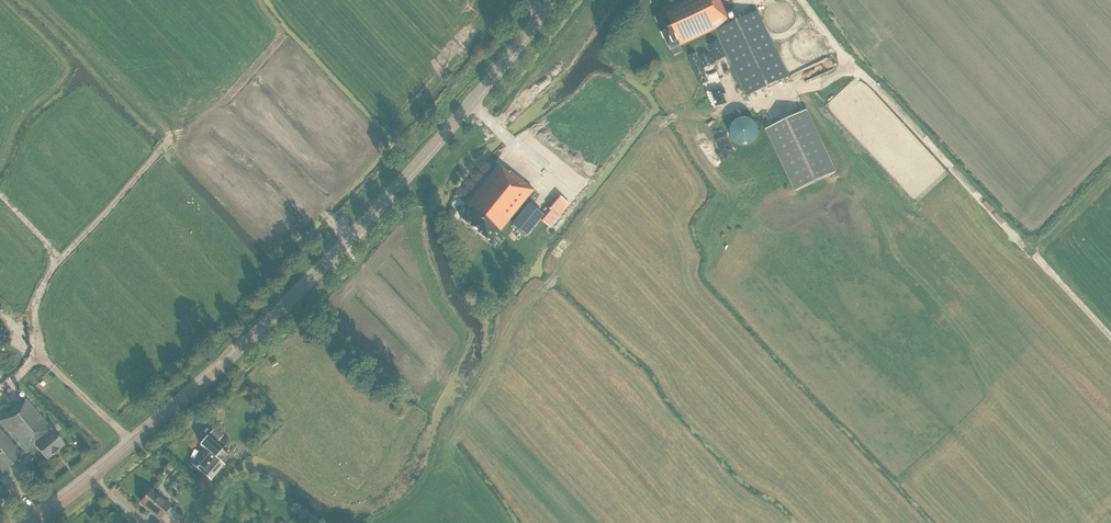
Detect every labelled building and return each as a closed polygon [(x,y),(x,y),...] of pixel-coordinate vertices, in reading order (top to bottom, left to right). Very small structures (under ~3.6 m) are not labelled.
[(654,15),(660,28),(659,29),(664,38),(665,38),(670,50),(715,29),(747,96),(788,76),(758,11),(734,22),(733,20),(731,21),(720,0),(686,0),(654,15)] [(795,27),(799,37),(816,30),(812,20),(795,27)] [(688,54),(697,74),(718,65),(709,45),(688,54)] [(788,70),(805,65),(800,51),(783,56),(788,70)] [(686,79),(680,82),(690,102),(696,99),(686,79)] [(694,84),(690,86),(695,97),(699,95),(694,84)] [(836,171),(807,110),(766,130),(795,191),(836,171)] [(743,146),(745,146),(746,146),(748,145),(749,145),(751,144),(753,143),(754,142),(755,141),(756,140),(757,139),(757,137),(758,136),(758,135),(758,134),(758,132),(758,130),(758,129),(758,128),(758,127),(757,125),(756,123),(754,122),(753,120),(752,120),(750,119),(748,118),(747,118),(745,118),(744,118),(742,118),(741,118),(739,119),(738,119),(736,120),(734,121),(733,123),(732,124),(732,125),(731,126),(731,127),(731,128),(730,129),(730,130),(730,132),(730,133),(730,134),(730,135),(731,136),(731,137),(731,138),(732,139),(733,140),(734,141),(734,142),(736,143),(738,144),(739,145),(741,146),(743,146)] [(543,146),(537,154),(546,160),(552,152),(543,146)] [(508,173),(499,165),(492,175),(467,205),(470,207),(461,219),(471,227),(477,232),(487,240),(488,241),(494,233),(496,235),(533,190),(531,188),(532,187),(530,185),(529,187),(510,171),(508,173)] [(549,209),(543,215),(529,204),(512,225),(526,236),(540,219),(549,226),(557,217),(558,218),(569,205),(558,195),(548,208),(549,209)] [(26,400),(18,407),(18,406),(0,421),(0,423),(23,450),(20,452),(0,429),(0,470),(2,473),(22,456),(22,455),(25,452),(26,453),(35,446),(47,460),(65,445),(26,400)] [(210,413),(205,418),(208,421),(213,417),(210,413)] [(218,442),(223,435),(215,428),(209,434),(218,442)] [(205,449),(192,464),(202,472),(211,480),(215,475),(230,457),(227,454),(224,452),(224,451),(207,437),(200,445),(205,449)] [(181,516),(151,491),(141,503),(160,519),(165,513),(176,522),(181,516)]
